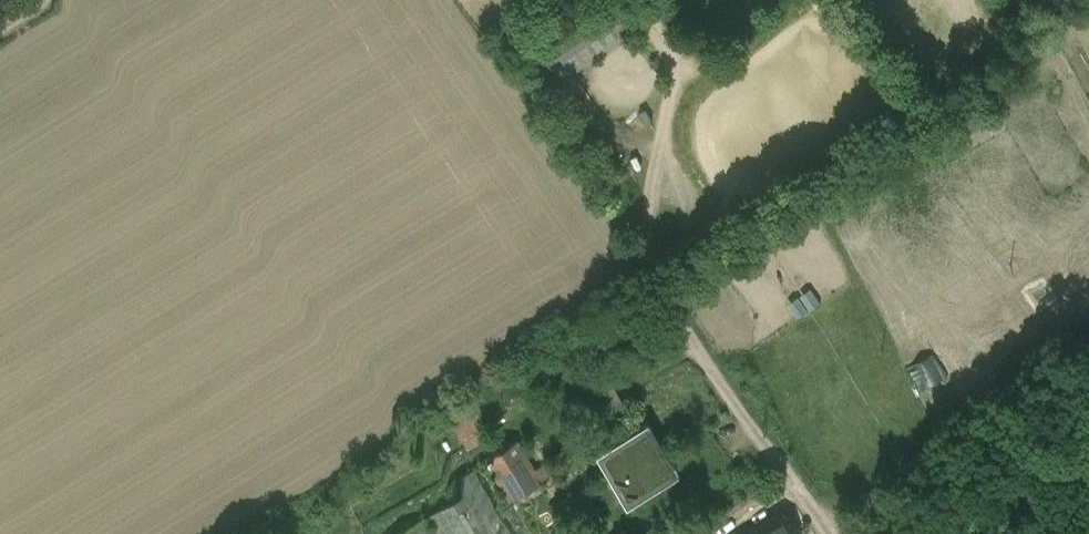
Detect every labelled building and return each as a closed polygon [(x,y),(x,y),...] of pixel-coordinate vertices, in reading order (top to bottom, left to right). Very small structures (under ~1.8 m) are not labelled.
[(613,9),(536,62),(562,99),(639,46),(613,9)] [(790,313),(800,329),(818,317),(808,302),(790,313)] [(643,340),(637,330),(632,333),(638,343),(643,340)] [(632,433),(616,405),(594,417),(610,446),(632,433)] [(481,432),(456,446),(469,469),(494,455),(481,432)] [(647,446),(607,470),(630,510),(671,487),(647,446)] [(521,458),(487,478),(510,518),(552,493),(545,482),(538,486),(521,458)] [(477,487),(427,516),(438,533),(505,533),(477,487)] [(749,520),(758,533),(770,533),(780,528),(768,508),(749,520)] [(398,533),(432,533),(423,519),(398,533)]
